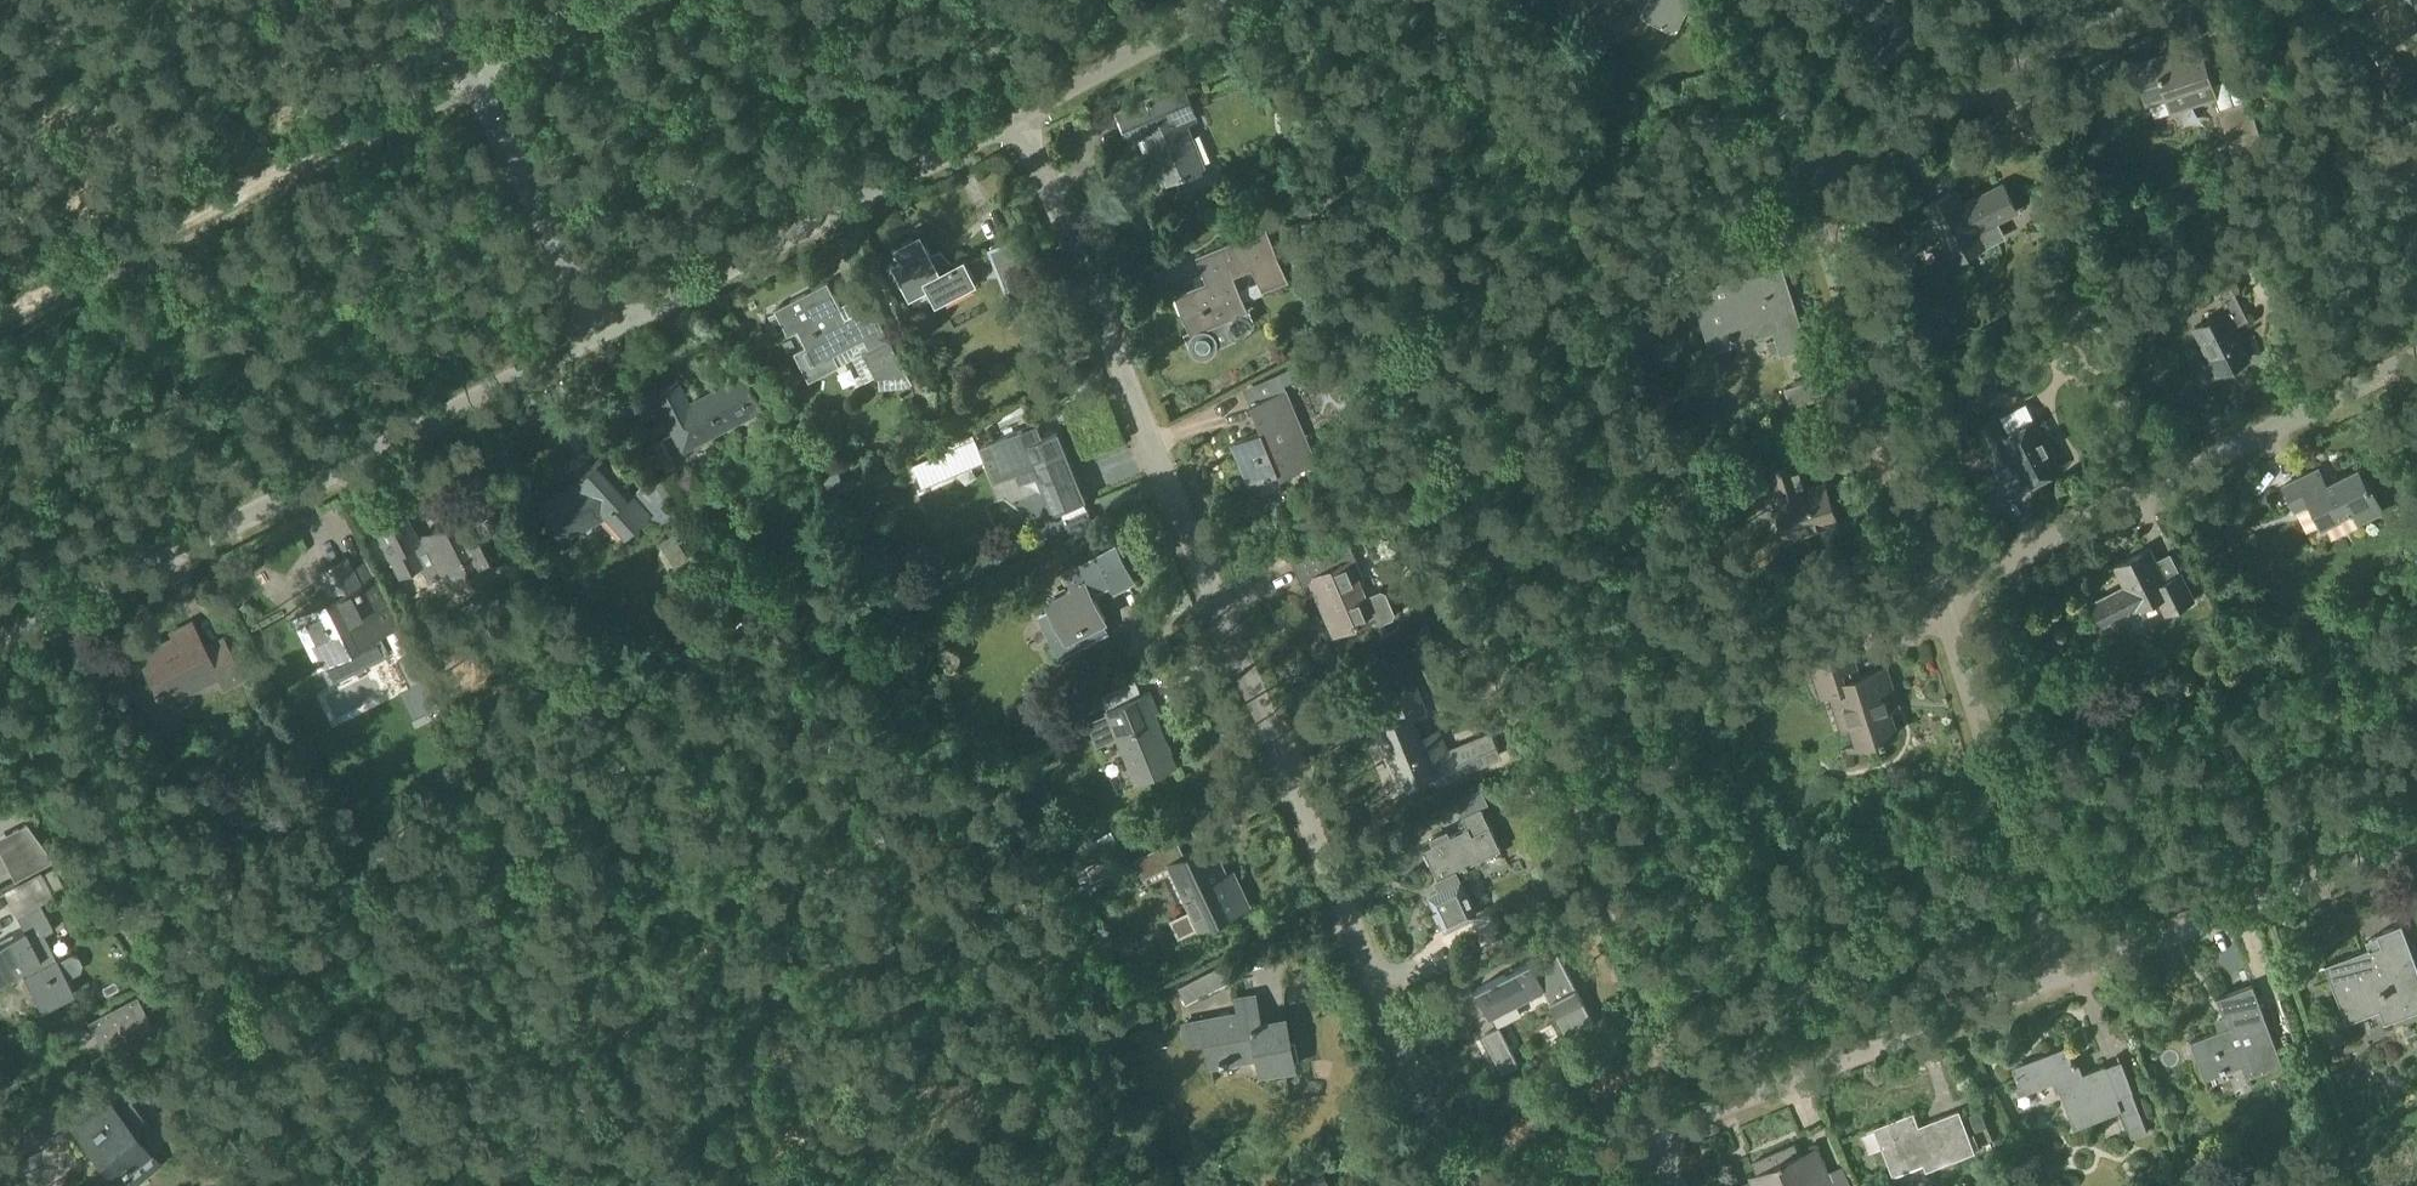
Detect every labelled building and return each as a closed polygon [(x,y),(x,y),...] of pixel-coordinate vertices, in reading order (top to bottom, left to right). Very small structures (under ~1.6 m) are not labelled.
[(1639,16),(1674,34),(1692,0),(1647,0),(1639,16)] [(2168,94),(2173,108),(2216,94),(2201,48),(2175,57),(2174,52),(2136,65),(2143,84),(2138,85),(2140,91),(2144,89),(2148,100),(2168,94)] [(1119,107),(1131,137),(1144,132),(1163,181),(1202,165),(1184,120),(1194,116),(1191,109),(1193,108),(1182,82),(1119,107)] [(2251,101),(2218,111),(2235,161),(2267,150),(2251,101)] [(1926,207),(1955,262),(1985,247),(1978,232),(2017,212),(2003,185),(1964,205),(1956,191),(1926,207)] [(1613,205),(1596,212),(1601,227),(1619,221),(1613,205)] [(1208,282),(1176,295),(1191,331),(1190,332),(1189,333),(1188,333),(1188,334),(1187,335),(1186,337),(1186,338),(1186,339),(1185,340),(1185,341),(1185,343),(1185,344),(1185,345),(1186,346),(1186,348),(1186,349),(1187,350),(1188,351),(1189,352),(1189,353),(1190,354),(1191,354),(1192,355),(1194,356),(1195,356),(1196,356),(1197,357),(1198,357),(1200,357),(1201,357),(1202,356),(1203,356),(1204,356),(1206,355),(1207,355),(1208,354),(1209,353),(1210,352),(1210,351),(1211,350),(1212,349),(1212,348),(1213,347),(1213,346),(1213,344),(1213,343),(1232,335),(1231,334),(1231,333),(1230,331),(1230,330),(1230,329),(1230,328),(1230,327),(1230,326),(1230,325),(1230,324),(1231,323),(1231,322),(1232,321),(1233,320),(1233,319),(1234,318),(1235,318),(1236,317),(1237,317),(1238,316),(1239,316),(1240,316),(1241,315),(1243,315),(1244,316),(1245,316),(1246,316),(1247,316),(1248,317),(1249,318),(1250,318),(1232,274),(1252,266),(1262,290),(1286,280),(1265,230),(1198,258),(1208,282)] [(893,263),(910,295),(929,285),(937,300),(975,280),(964,258),(950,265),(938,251),(932,254),(921,233),(896,246),(902,258),(893,263)] [(990,245),(1004,279),(1029,269),(1014,235),(990,245)] [(1694,292),(1692,292),(1695,301),(1712,352),(1736,344),(1732,331),(1755,323),(1759,336),(1774,331),(1776,339),(1781,352),(1781,354),(1806,345),(1780,264),(1778,264),(1779,266),(1703,291),(1694,293),(1694,292)] [(827,281),(774,308),(788,334),(797,329),(805,344),(797,348),(796,353),(805,371),(810,376),(815,377),(821,376),(832,370),(834,365),(829,356),(833,354),(864,338),(868,347),(861,351),(874,375),(875,377),(878,377),(903,375),(907,373),(889,337),(871,304),(846,317),(839,305),(827,281)] [(2217,286),(2223,297),(2233,292),(2228,281),(2217,286)] [(2216,289),(2183,300),(2187,312),(2220,302),(2216,289)] [(2225,312),(2233,327),(2249,319),(2234,291),(2233,292),(2223,297),(2220,298),(2227,311),(2225,312)] [(2233,327),(2225,312),(2194,327),(2218,373),(2249,357),(2233,327)] [(1640,315),(1623,319),(1629,345),(1646,341),(1640,315)] [(653,391),(683,449),(761,408),(744,376),(689,404),(676,379),(653,391)] [(1785,390),(1791,410),(1824,399),(1818,380),(1785,390)] [(1261,431),(1231,443),(1248,485),(1279,472),(1281,478),(1317,463),(1286,390),(1250,405),(1261,431)] [(2002,436),(2007,434),(1999,418),(1979,428),(1997,463),(2012,455),(2002,436)] [(2002,436),(2012,455),(2027,485),(2060,469),(2035,419),(2007,434),(2002,436)] [(664,423),(636,435),(648,464),(677,452),(664,423)] [(980,444),(995,481),(1035,465),(1054,512),(1084,500),(1056,430),(1040,437),(1034,423),(980,444)] [(973,447),(950,457),(957,474),(980,464),(974,450),(973,447)] [(542,503),(560,539),(612,512),(629,531),(649,512),(600,460),(587,472),(593,477),(542,503)] [(1745,481),(1751,497),(1771,490),(1787,539),(1837,523),(1824,484),(1808,489),(1799,463),(1745,481)] [(2284,486),(2296,509),(2311,502),(2323,525),(2354,509),(2360,521),(2384,508),(2370,482),(2368,483),(2360,467),(2328,484),(2320,468),(2284,486)] [(837,472),(822,478),(831,498),(846,491),(837,472)] [(403,516),(376,529),(397,572),(419,561),(417,557),(431,550),(423,535),(415,539),(403,516)] [(423,535),(431,550),(451,590),(492,569),(465,516),(440,529),(439,526),(423,535)] [(675,533),(661,541),(676,566),(690,557),(675,533)] [(1321,599),(1335,633),(1373,617),(1376,621),(1381,622),(1393,617),(1395,612),(1387,592),(1381,590),(1366,596),(1357,575),(1363,573),(1346,534),(1291,558),(1302,583),(1316,577),(1325,597),(1321,599)] [(1039,617),(1060,657),(1107,632),(1101,621),(1105,619),(1090,591),(1111,580),(1114,586),(1132,577),(1115,544),(1066,570),(1074,587),(1047,601),(1052,610),(1039,617)] [(2092,603),(2103,624),(2138,607),(2138,608),(2159,598),(2168,615),(2196,601),(2182,573),(2166,581),(2150,548),(2117,565),(2127,586),(2092,603)] [(310,609),(294,618),(329,683),(389,651),(378,632),(381,631),(378,625),(395,615),(377,582),(363,590),(346,558),(315,575),(324,594),(305,600),(310,609)] [(923,579),(883,596),(893,619),(933,601),(923,579)] [(137,658),(163,705),(217,676),(223,687),(242,677),(222,638),(204,648),(191,624),(169,635),(171,640),(137,658)] [(1812,663),(1823,698),(1841,692),(1858,746),(1898,734),(1886,695),(1895,693),(1887,669),(1861,678),(1852,650),(1812,663)] [(410,652),(394,660),(406,684),(422,676),(410,652)] [(1449,764),(1445,753),(1436,732),(1419,740),(1409,718),(1423,712),(1409,677),(1382,688),(1396,722),(1376,730),(1399,785),(1432,771),(1449,764)] [(1134,681),(1099,695),(1105,710),(1140,696),(1134,681)] [(1106,714),(1087,722),(1097,747),(1116,739),(1135,783),(1175,766),(1154,714),(1158,712),(1150,692),(1140,696),(1105,710),(1105,711),(1106,714)] [(1449,764),(1432,771),(1438,785),(1466,773),(1465,769),(1499,755),(1491,734),(1445,753),(1449,764)] [(1478,788),(1454,800),(1455,803),(1460,813),(1485,801),(1480,791),(1478,788)] [(1432,846),(1424,849),(1443,888),(1429,895),(1446,929),(1477,915),(1456,871),(1500,850),(1480,809),(1462,817),(1467,829),(1450,837),(1446,830),(1428,838),(1432,846)] [(1185,858),(1184,856),(1176,839),(1136,858),(1145,877),(1169,865),(1185,858)] [(1185,858),(1169,865),(1200,928),(1249,904),(1238,881),(1227,887),(1222,876),(1226,874),(1211,843),(1184,856),(1185,858)] [(1111,875),(1105,859),(1087,866),(1093,882),(1111,875)] [(0,944),(0,981),(20,970),(41,1010),(73,993),(66,980),(79,973),(81,965),(78,958),(69,956),(57,962),(53,953),(43,935),(53,930),(39,903),(16,915),(24,931),(0,944)] [(2345,1023),(2378,1011),(2383,1023),(2416,1010),(2416,968),(2400,925),(2375,934),(2379,944),(2323,966),(2345,1023)] [(1476,989),(1490,1017),(1543,990),(1568,1039),(1594,1026),(1555,949),(1476,989)] [(1219,962),(1204,969),(1211,985),(1226,977),(1219,962)] [(1196,992),(1188,976),(1173,984),(1181,999),(1196,992)] [(2218,1031),(2190,1042),(2204,1080),(2242,1066),(2246,1078),(2282,1064),(2252,984),(2216,998),(2223,1017),(2214,1020),(2218,1031)] [(1239,1013),(1182,1024),(1186,1045),(1206,1041),(1210,1064),(1259,1055),(1262,1074),(1294,1068),(1285,1019),(1259,1024),(1254,996),(1237,999),(1239,1013)] [(118,1037),(122,1043),(152,1027),(136,997),(89,1022),(101,1046),(118,1037)] [(1483,1036),(1502,1072),(1517,1064),(1498,1027),(1483,1036)] [(159,1053),(150,1035),(125,1048),(134,1066),(159,1053)] [(2065,1046),(2011,1067),(2018,1086),(2015,1087),(2019,1096),(2052,1083),(2056,1092),(2059,1090),(2074,1129),(2120,1111),(2122,1116),(2138,1110),(2131,1092),(2116,1097),(2104,1064),(2076,1075),(2065,1046)] [(20,1089),(25,1097),(38,1090),(34,1082),(20,1089)] [(63,1115),(114,1179),(148,1152),(142,1144),(154,1135),(131,1107),(119,1116),(97,1088),(63,1115)] [(1874,1128),(1890,1171),(1921,1159),(1925,1170),(1974,1152),(1959,1110),(1917,1126),(1912,1113),(1874,1128)] [(2138,1110),(2122,1116),(2130,1139),(2147,1132),(2138,1110)] [(1751,1163),(1755,1173),(1798,1155),(1794,1145),(1751,1163)] [(1738,1185),(1831,1185),(1826,1174),(1815,1148),(1798,1155),(1755,1173),(1750,1176),(1752,1180),(1738,1185)] [(1291,1184),(1291,1185),(1329,1185),(1322,1170),(1291,1184)]
